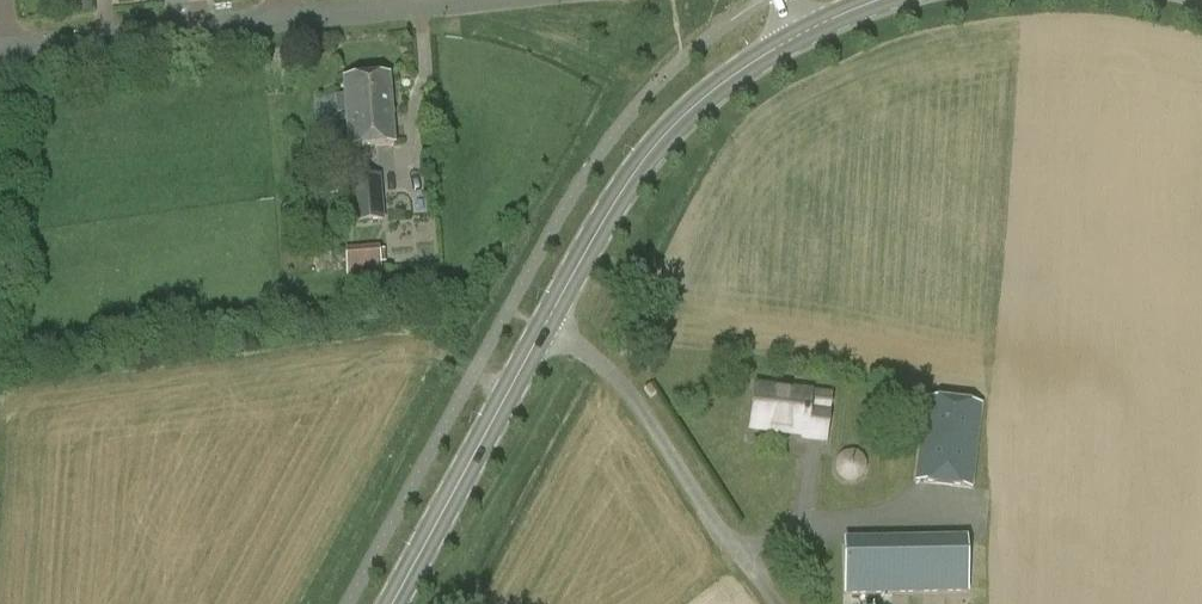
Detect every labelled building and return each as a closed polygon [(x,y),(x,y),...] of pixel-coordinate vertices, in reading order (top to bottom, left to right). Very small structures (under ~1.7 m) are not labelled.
[(394,144),(388,75),(343,79),(348,148),(394,144)] [(383,220),(380,176),(350,178),(354,222),(383,220)] [(327,178),(328,197),(341,196),(340,177),(327,178)] [(379,246),(344,249),(346,277),(381,274),(379,246)] [(804,438),(825,440),(830,396),(757,387),(752,429),(805,435),(804,438)] [(971,487),(981,404),(925,398),(916,481),(971,487)] [(847,452),(839,457),(834,468),(839,479),(847,484),(856,484),(865,477),(867,468),(865,459),(855,452),(847,452)] [(966,594),(966,543),(844,545),(845,596),(966,594)]
